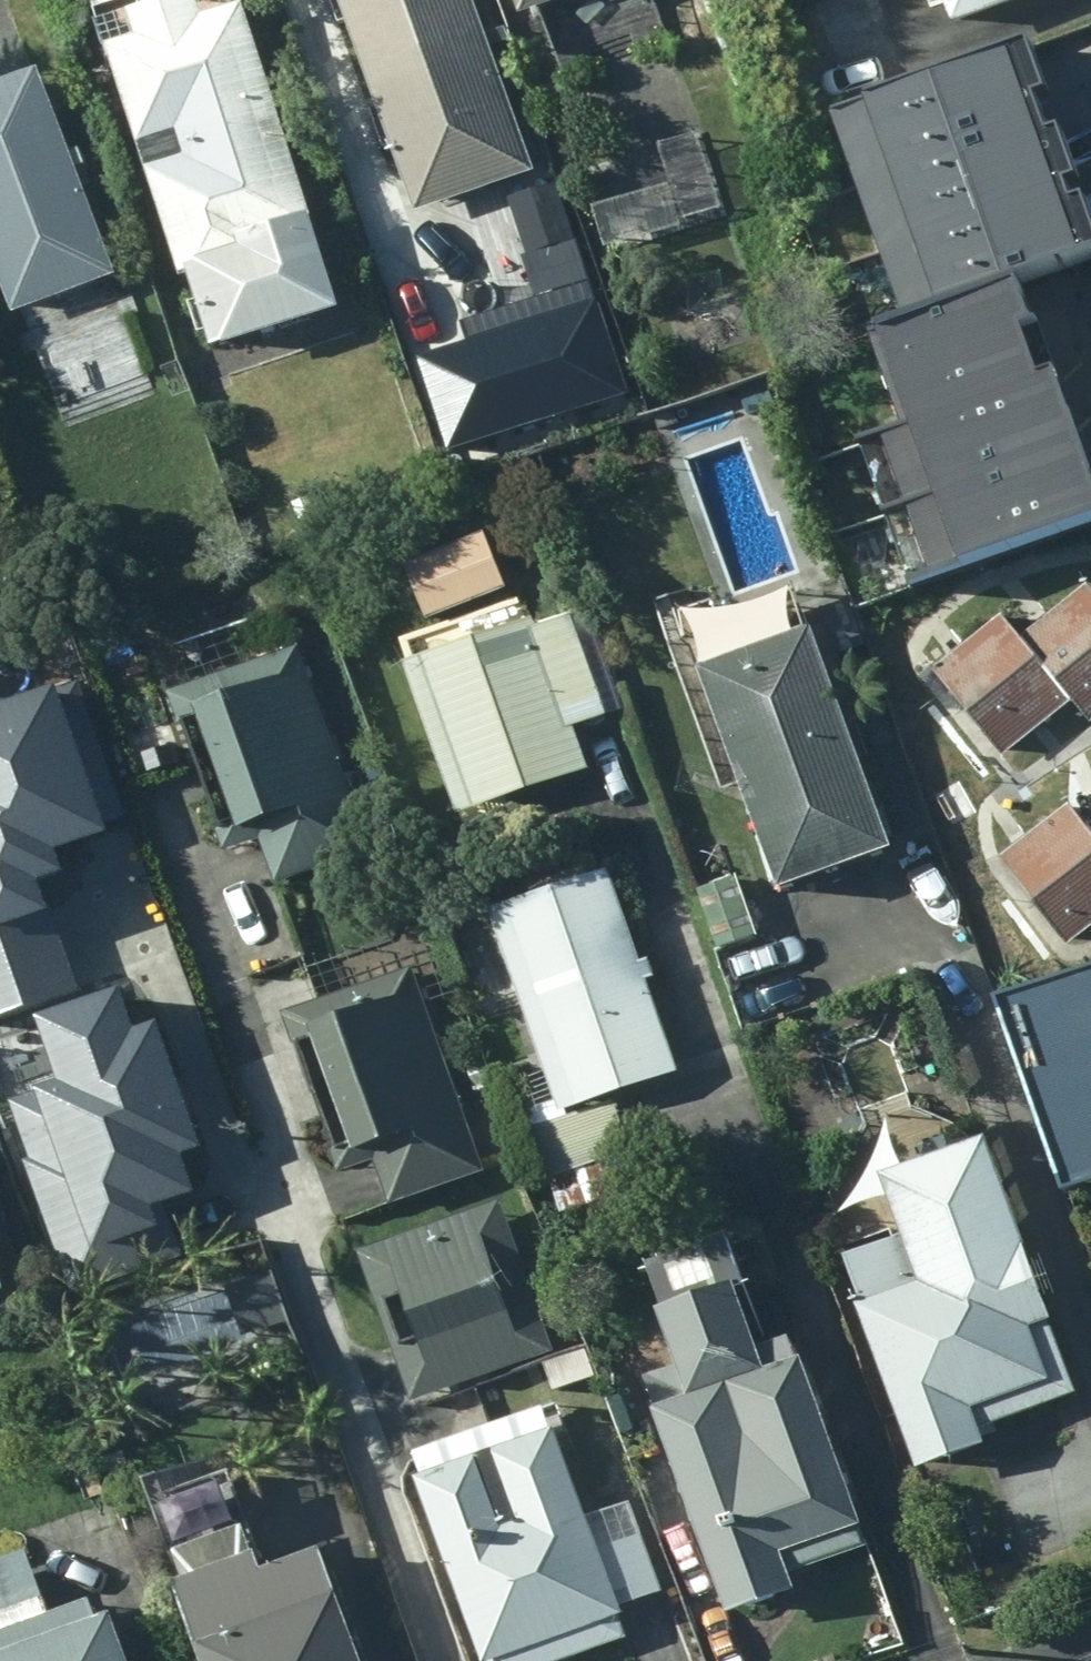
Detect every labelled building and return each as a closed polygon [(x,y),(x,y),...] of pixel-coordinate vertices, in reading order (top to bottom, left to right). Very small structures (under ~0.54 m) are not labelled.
[(262,8),(244,15),(240,0),(199,0),(197,1),(197,0),(95,0),(113,58),(130,54),(215,338),(232,331),(239,353),(363,316),(334,220),(325,223),(262,8)] [(424,210),(542,171),(484,0),(354,0),(424,210)] [(540,20),(600,0),(533,0),(540,20)] [(975,25),(1046,0),(966,0),(975,25)] [(945,134),(1042,100),(1025,50),(927,84),(945,134)] [(54,77),(0,97),(0,238),(28,315),(127,279),(54,77)] [(847,168),(945,134),(927,84),(830,118),(847,168)] [(962,184),(1060,150),(1042,100),(945,134),(962,184)] [(865,218),(962,184),(945,134),(847,168),(865,218)] [(726,216),(703,135),(653,150),(661,179),(569,206),(584,257),(726,216)] [(980,234),(1077,200),(1060,150),(962,184),(980,234)] [(882,268),(980,234),(962,184),(865,218),(882,268)] [(1090,251),(1090,240),(1077,200),(980,234),(997,284),(1008,280),(1090,251)] [(900,317),(997,284),(980,234),(882,268),(900,317)] [(906,424),(1041,377),(1008,280),(997,284),(900,317),(872,327),(906,424)] [(589,304),(409,362),(439,456),(620,397),(589,304)] [(1041,377),(906,424),(868,438),(894,510),(1081,446),(1055,372),(1041,377)] [(894,510),(914,569),(1090,508),(1090,476),(1081,446),(894,510)] [(419,565),(439,623),(516,593),(496,537),(419,565)] [(1065,699),(1089,726),(1090,724),(1090,593),(1086,587),(1019,642),(1065,699)] [(917,862),(835,634),(826,635),(811,594),(733,622),(728,607),(703,615),(687,647),(737,786),(758,778),(804,902),(917,862)] [(522,606),(413,643),(473,821),(603,777),(588,732),(620,722),(585,619),(547,631),(545,623),(530,628),(522,606)] [(1065,699),(1019,642),(1001,620),(931,677),(995,756),(1065,699)] [(380,857),(309,650),(180,695),(235,856),(271,843),(287,889),(380,857)] [(69,994),(31,889),(54,881),(48,863),(106,842),(52,693),(0,711),(0,1019),(69,994)] [(1090,835),(1068,810),(995,869),(1062,951),(1090,928),(1090,835)] [(691,1076),(620,874),(504,915),(574,1117),(691,1076)] [(1090,1044),(1090,972),(1009,1001),(1031,1065),(1090,1044)] [(496,1176),(423,973),(294,1018),(352,1178),(385,1166),(400,1210),(496,1176)] [(177,1265),(159,1215),(196,1201),(182,1161),(199,1154),(154,1032),(130,1041),(116,1003),(37,1031),(60,1094),(4,1114),(74,1303),(177,1265)] [(1090,1116),(1090,1044),(1031,1065),(1054,1129),(1090,1116)] [(642,1155),(623,1103),(544,1131),(562,1180),(568,1178),(581,1217),(638,1197),(625,1161),(642,1155)] [(1090,1188),(1090,1116),(1054,1129),(1076,1193),(1090,1188)] [(865,1265),(941,1477),(1006,1453),(1000,1434),(1090,1401),(1090,1400),(1066,1333),(1073,1330),(1008,1145),(904,1182),(925,1243),(865,1265)] [(561,1355),(513,1209),(370,1256),(419,1401),(561,1355)] [(294,1330),(275,1277),(236,1289),(254,1342),(294,1330)] [(717,1410),(682,1423),(750,1626),(817,1604),(808,1579),(886,1553),(816,1345),(782,1357),(761,1294),(686,1319),(717,1410)] [(420,1485),(487,1660),(556,1660),(626,1635),(615,1607),(583,1523),(549,1436),(420,1485)] [(169,1508),(221,1660),(379,1660),(345,1559),(282,1581),(249,1482),(169,1508)] [(662,1589),(630,1505),(583,1523),(615,1607),(662,1589)] [(135,1624),(119,1631),(112,1606),(66,1621),(61,1605),(55,1606),(39,1557),(0,1569),(0,1660),(147,1660),(135,1624)]
